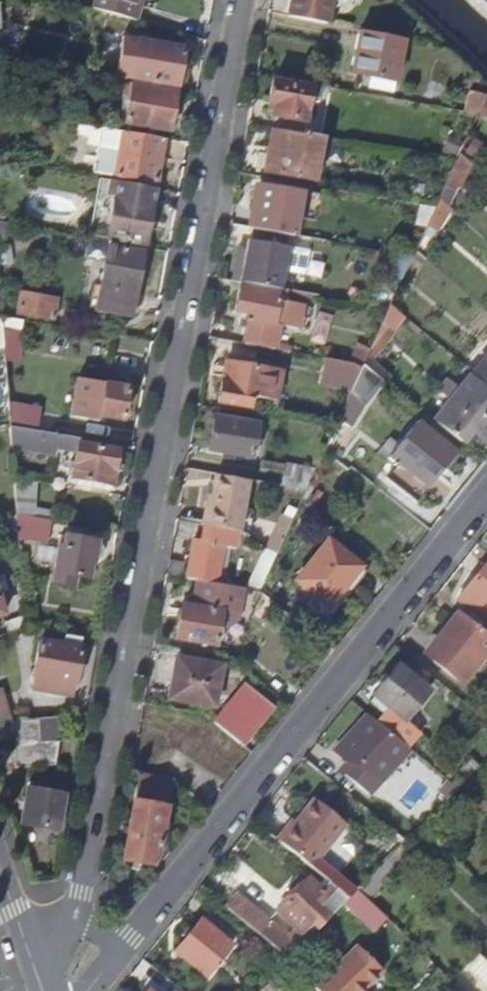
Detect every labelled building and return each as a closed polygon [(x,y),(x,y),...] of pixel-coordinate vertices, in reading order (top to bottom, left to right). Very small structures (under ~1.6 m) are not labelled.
[(138,20),(143,3),(137,1),(138,0),(96,0),(94,7),(138,20)] [(326,24),(330,0),(292,0),(289,17),(326,24)] [(406,38),(360,30),(353,71),(399,79),(406,38)] [(133,81),(178,89),(184,49),(140,41),(133,81)] [(272,117),(306,123),(312,86),(273,80),(270,105),(274,106),(272,117)] [(130,98),(125,124),(170,131),(174,111),(179,111),(181,99),(177,98),(177,92),(125,83),(123,96),(130,98)] [(478,114),(483,103),(470,91),(465,111),(475,113),(478,114)] [(483,103),(478,114),(486,120),(486,119),(486,94),(483,103)] [(163,140),(101,129),(94,173),(156,184),(163,140)] [(324,137),(304,134),(303,136),(272,130),(268,156),(260,154),(257,171),(317,182),(324,137)] [(460,153),(457,160),(439,199),(445,204),(455,185),(461,188),(472,165),(460,153)] [(154,189),(110,181),(108,195),(114,196),(151,204),(154,189)] [(291,235),(293,236),(300,192),(264,186),(259,212),(252,210),(249,228),(251,228),(291,235)] [(143,245),(151,204),(114,196),(106,239),(143,245)] [(435,208),(427,225),(437,229),(451,209),(445,204),(439,199),(435,208)] [(435,208),(420,205),(417,221),(425,225),(427,225),(435,208)] [(0,222),(0,238),(12,241),(15,225),(0,222)] [(291,235),(251,228),(250,240),(289,247),(291,235)] [(286,291),(318,296),(320,286),(283,280),(289,247),(250,240),(248,240),(245,254),(238,253),(233,282),(240,283),(286,291)] [(96,310),(131,316),(143,253),(107,247),(96,310)] [(412,257),(402,255),(391,279),(400,283),(412,257)] [(286,291),(240,283),(236,312),(249,314),(248,320),(275,325),(279,301),(284,301),(286,291)] [(17,313),(53,319),(57,297),(21,291),(17,313)] [(404,317),(390,305),(389,308),(383,321),(393,329),(404,317)] [(1,316),(2,331),(20,331),(22,319),(1,316)] [(275,349),(277,349),(280,326),(275,325),(248,320),(243,319),(239,343),(275,349)] [(364,363),(369,351),(358,345),(351,361),(354,361),(364,363)] [(474,374),(486,384),(486,357),(474,374)] [(350,361),(328,358),(325,380),(354,384),(358,375),(364,363),(354,361),(351,361),(350,361)] [(217,403),(248,407),(250,395),(276,399),(280,371),(254,367),(224,362),(217,403)] [(379,375),(364,363),(358,375),(373,386),(379,375)] [(354,384),(348,398),(362,410),(373,386),(358,375),(354,384)] [(460,441),(470,430),(482,440),(486,433),(486,391),(471,377),(435,421),(460,441)] [(87,415),(122,421),(127,387),(76,379),(70,417),(86,420),(87,415)] [(337,422),(334,427),(326,446),(346,461),(377,421),(362,410),(348,398),(337,422)] [(14,411),(11,425),(38,429),(39,416),(14,411)] [(210,450),(252,457),(258,426),(216,418),(210,450)] [(447,470),(459,454),(417,421),(387,457),(396,464),(385,477),(415,501),(442,468),(447,470)] [(103,443),(9,428),(11,448),(50,454),(51,448),(76,452),(72,478),(112,484),(117,451),(102,448),(103,443)] [(306,490),(316,468),(285,463),(282,486),(306,490)] [(248,481),(216,475),(206,527),(224,530),(239,532),(248,481)] [(13,479),(16,515),(32,518),(35,478),(13,479)] [(299,504),(290,500),(284,514),(293,518),(299,504)] [(52,521),(32,518),(16,515),(17,533),(49,539),(52,521)] [(197,580),(217,583),(224,546),(234,548),(243,535),(239,532),(224,530),(206,527),(203,542),(194,541),(187,578),(197,580)] [(64,536),(56,583),(76,586),(77,577),(91,579),(95,560),(98,560),(101,542),(64,536)] [(295,581),(328,606),(359,567),(327,541),(295,581)] [(486,564),(459,599),(486,622),(486,565),(486,564)] [(177,639),(215,646),(219,628),(226,630),(238,622),(243,589),(217,583),(197,580),(192,606),(182,604),(177,639)] [(456,610),(444,626),(449,630),(427,658),(461,685),(486,653),(486,634),(456,610)] [(82,637),(65,634),(63,644),(39,639),(32,676),(35,677),(33,689),(57,694),(58,688),(72,690),(73,683),(75,683),(82,647),(80,647),(82,637)] [(175,679),(172,699),(215,706),(222,665),(221,664),(177,657),(174,678),(175,679)] [(430,675),(421,667),(412,677),(398,666),(373,696),(373,698),(370,702),(389,717),(393,713),(405,721),(429,690),(422,685),(430,675)] [(214,723),(240,744),(269,707),(243,686),(214,723)] [(70,697),(72,690),(58,688),(57,694),(70,697)] [(10,721),(7,693),(0,694),(0,721),(10,721)] [(374,720),(367,714),(358,725),(365,730),(374,720)] [(62,717),(11,721),(14,771),(55,772),(62,717)] [(412,751),(374,720),(365,730),(358,725),(336,753),(348,763),(348,777),(373,798),(412,751)] [(462,782),(479,765),(472,757),(455,774),(462,782)] [(123,860),(153,865),(159,856),(172,781),(138,775),(123,860)] [(64,787),(38,783),(37,791),(26,789),(21,824),(57,830),(63,796),(64,787)] [(314,799),(279,842),(311,867),(346,825),(314,799)] [(399,846),(385,860),(395,870),(398,873),(413,857),(399,846)] [(395,870),(385,860),(356,890),(366,899),(395,870)] [(277,913),(293,926),(316,902),(325,892),(308,878),(277,913)] [(227,909),(288,957),(329,916),(316,902),(293,926),(291,933),(289,936),(238,895),(227,909)] [(174,952),(205,976),(230,944),(200,919),(174,952)] [(317,990),(358,990),(379,969),(355,945),(313,987),(317,990)] [(479,953),(466,965),(486,986),(486,961),(479,953)]
